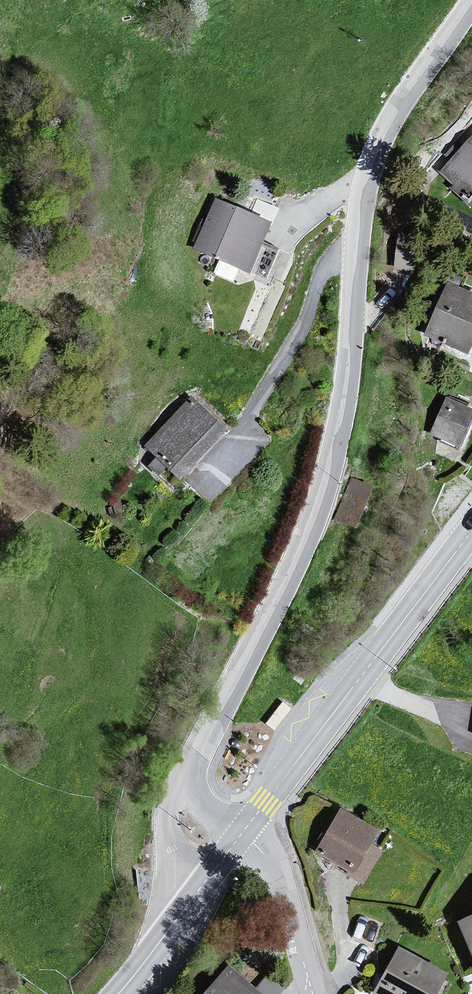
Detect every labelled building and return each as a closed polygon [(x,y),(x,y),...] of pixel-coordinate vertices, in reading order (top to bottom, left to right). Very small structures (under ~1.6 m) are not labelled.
[(434,177),(471,207),(471,136),(434,177)] [(270,230),(212,203),(187,255),(248,281),(270,230)] [(467,359),(471,347),(471,301),(446,287),(422,338),(467,359)] [(225,438),(185,399),(138,448),(177,487),(225,438)] [(471,413),(443,401),(425,438),(452,453),(471,413)] [(343,521),(364,524),(371,480),(350,476),(343,521)] [(340,813),(313,855),(350,881),(375,838),(340,813)] [(454,929),(471,966),(471,920),(454,929)] [(376,993),(442,993),(446,984),(395,955),(376,993)] [(209,993),(253,993),(228,972),(209,993)]
